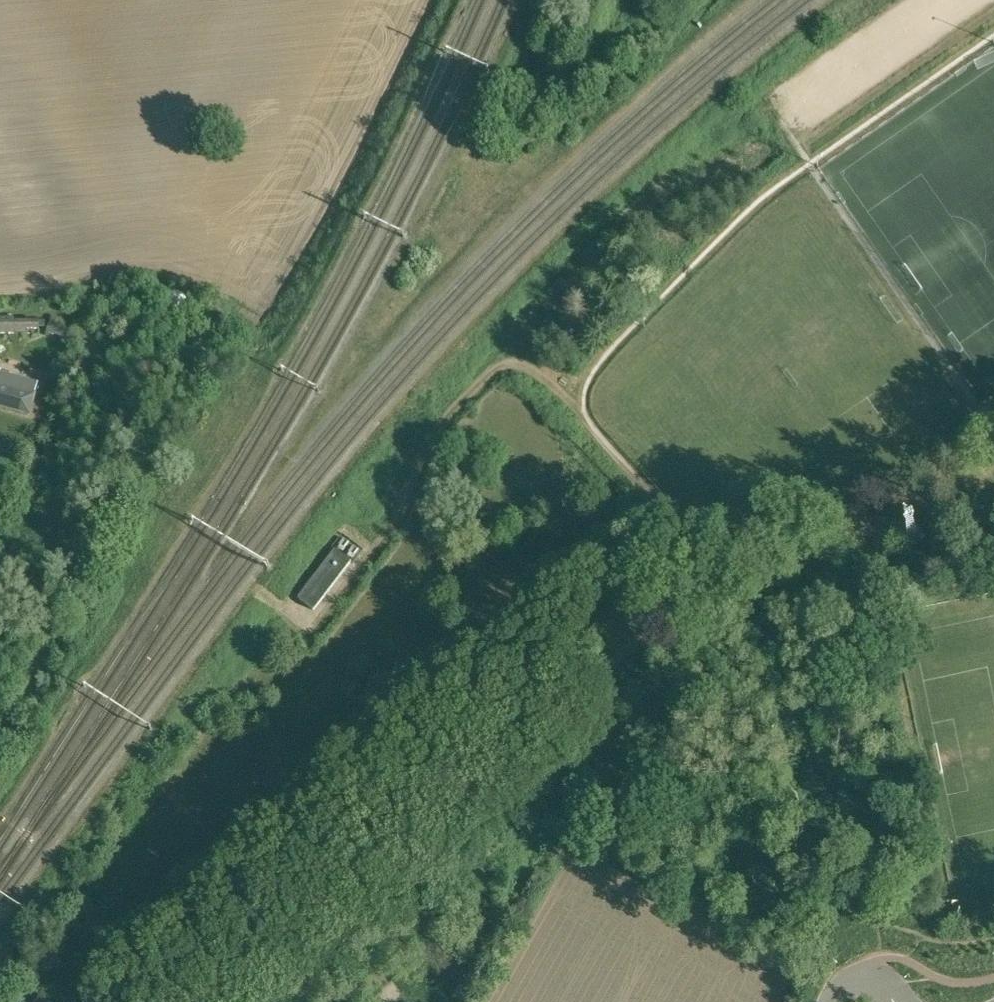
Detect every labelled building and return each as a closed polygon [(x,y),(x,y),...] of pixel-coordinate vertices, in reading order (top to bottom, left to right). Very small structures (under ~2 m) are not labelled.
[(0,316),(0,332),(15,333),(15,330),(39,330),(39,320),(15,320),(15,316),(0,316)] [(69,329),(50,322),(47,331),(66,337),(69,329)] [(1,369),(0,369),(0,404),(30,412),(32,404),(43,406),(48,386),(38,384),(38,381),(1,371),(1,369)] [(336,547),(298,597),(313,609),(351,559),(336,547)]
